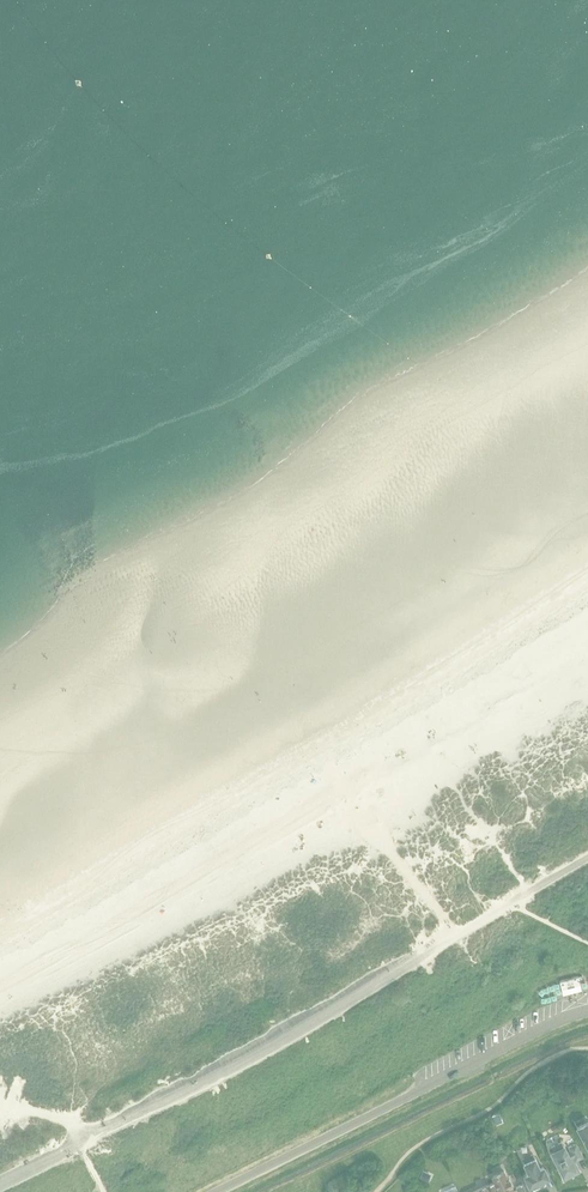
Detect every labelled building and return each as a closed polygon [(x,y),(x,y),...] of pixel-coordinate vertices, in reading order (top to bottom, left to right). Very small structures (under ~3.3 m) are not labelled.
[(580,983),(579,976),(560,981),(562,989),(580,983)] [(499,1113),(492,1116),(496,1124),(503,1121),(499,1113)] [(578,1129),(587,1147),(587,1123),(578,1129)] [(569,1147),(576,1161),(584,1157),(577,1143),(569,1147)] [(570,1150),(568,1151),(567,1152),(564,1146),(553,1151),(556,1157),(553,1159),(564,1181),(581,1172),(570,1150)] [(521,1178),(524,1184),(527,1191),(530,1191),(533,1190),(530,1184),(535,1182),(536,1184),(544,1181),(543,1178),(548,1176),(544,1167),(541,1169),(535,1157),(524,1162),(529,1174),(521,1178)] [(423,1170),(419,1178),(427,1181),(430,1174),(423,1170)] [(489,1185),(492,1191),(514,1191),(511,1185),(512,1184),(509,1179),(508,1180),(504,1171),(493,1176),(496,1182),(489,1185)] [(516,1187),(519,1191),(526,1191),(527,1191),(524,1184),(516,1187)]
